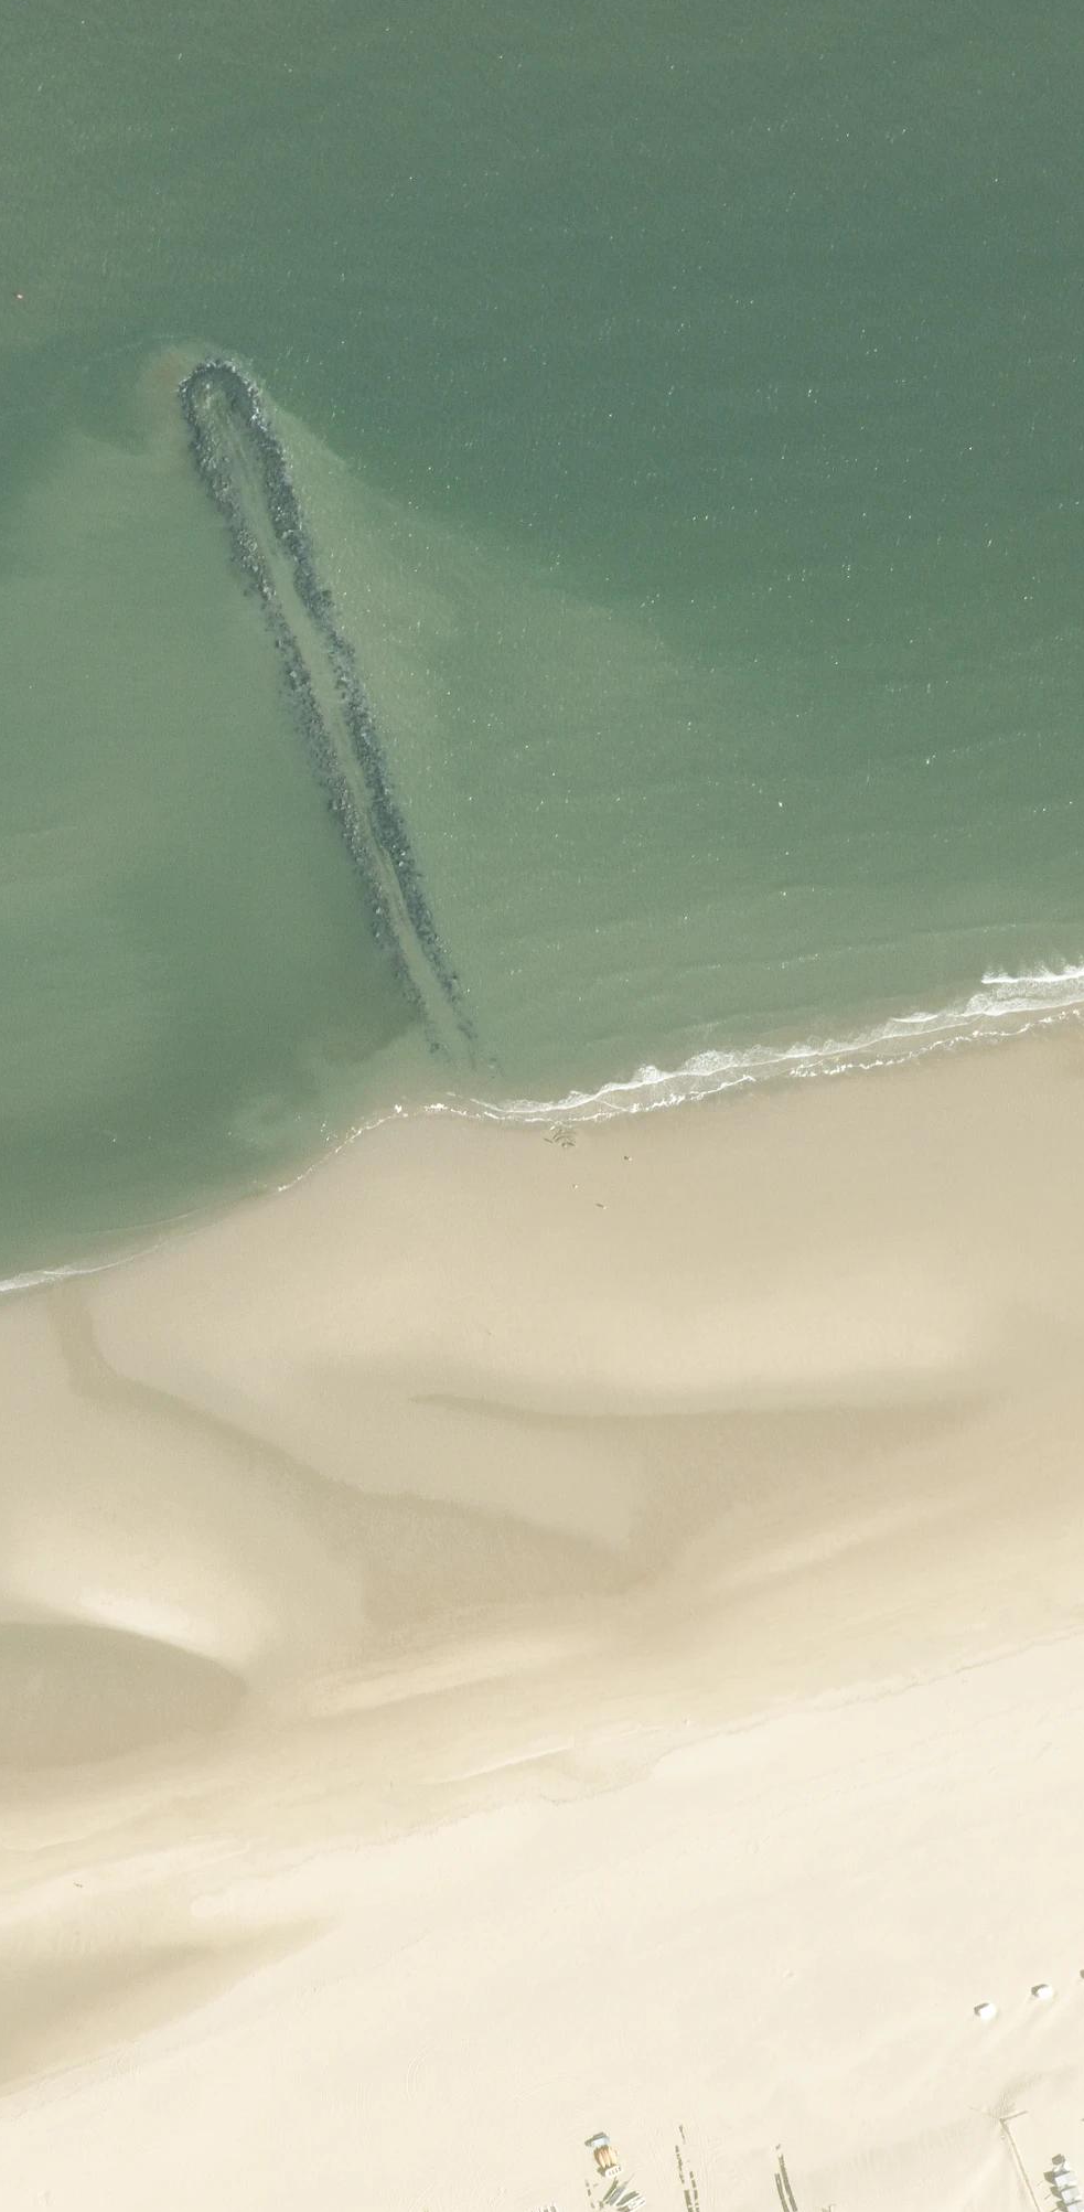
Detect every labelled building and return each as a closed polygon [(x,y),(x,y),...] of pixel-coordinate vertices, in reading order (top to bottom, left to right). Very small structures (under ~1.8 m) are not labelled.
[(1057,2195),(1070,2190),(1065,2177),(1051,2182),(1057,2195)]
